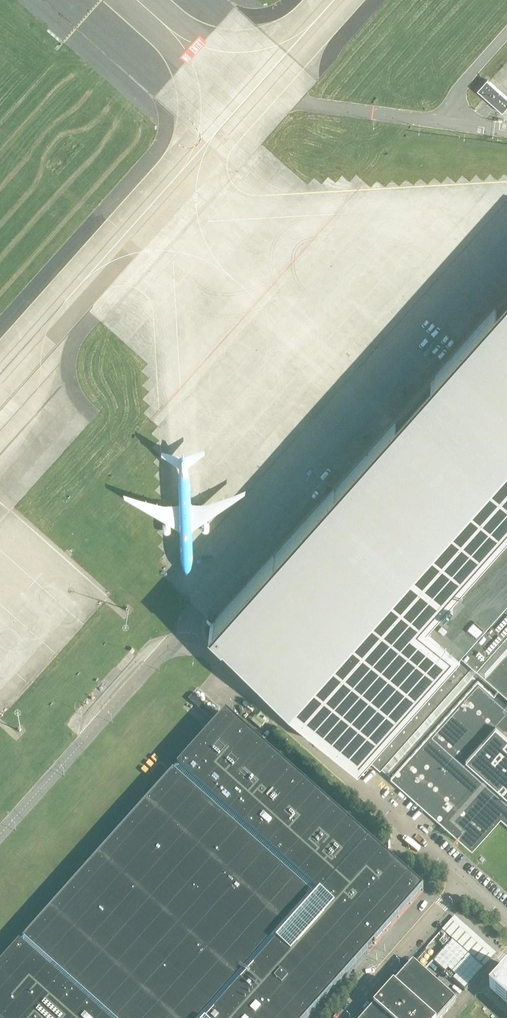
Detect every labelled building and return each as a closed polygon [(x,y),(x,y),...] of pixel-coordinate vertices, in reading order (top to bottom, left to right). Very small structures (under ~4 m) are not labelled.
[(214,621),(214,620),(210,624),(223,636),(224,635),(359,755),(364,750),(380,764),(391,774),(472,846),(501,814),(506,819),(506,293),(214,621)] [(20,946),(0,968),(0,1017),(310,1017),(424,890),(227,714),(178,769),(174,773),(24,941),(24,942),(21,946),(20,945),(20,946)] [(442,930),(460,946),(484,967),(493,957),(451,920),(442,930)] [(453,940),(447,946),(432,962),(465,991),(485,969),(453,940)] [(368,1014),(364,1017),(441,1017),(456,1001),(413,963),(368,1014)] [(494,990),(506,1002),(506,975),(494,990)]
